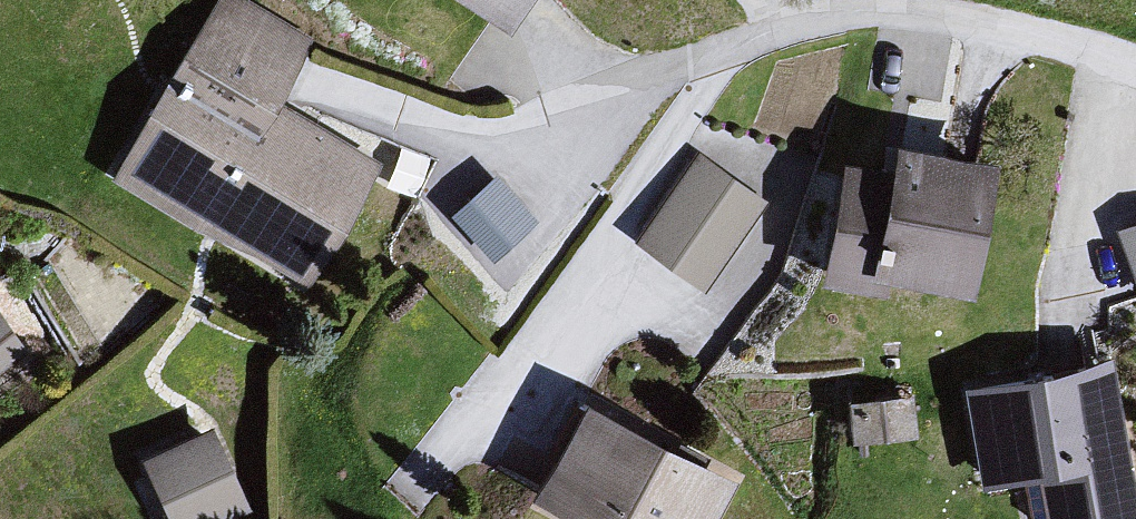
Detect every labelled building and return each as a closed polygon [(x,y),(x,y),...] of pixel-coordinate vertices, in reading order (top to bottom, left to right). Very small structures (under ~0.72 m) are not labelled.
[(106,182),(307,286),(378,173),(282,107),(310,38),(221,0),(219,0),(106,182)] [(515,22),(530,0),(486,0),(515,22)] [(893,182),(840,171),(833,292),(881,301),(888,281),(980,297),(1001,166),(909,150),(893,182)] [(683,157),(625,226),(697,285),(761,203),(683,157)] [(492,247),(536,206),(497,163),(453,204),(492,247)] [(1135,271),(1135,208),(1121,211),(1135,271)] [(973,387),(979,481),(1046,499),(1053,518),(1135,518),(1135,457),(1116,375),(973,387)] [(533,508),(550,518),(719,518),(736,481),(590,408),(533,508)] [(141,463),(167,518),(241,518),(244,517),(208,436),(141,463)]
